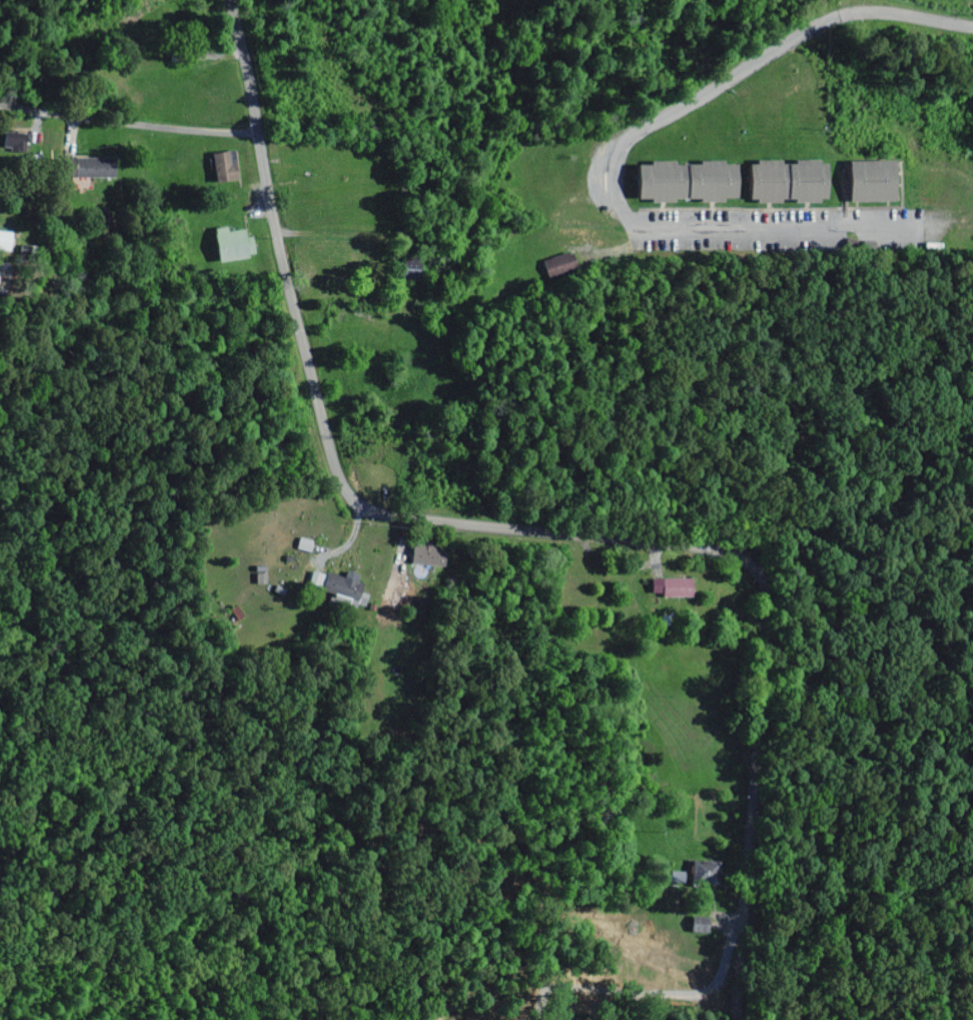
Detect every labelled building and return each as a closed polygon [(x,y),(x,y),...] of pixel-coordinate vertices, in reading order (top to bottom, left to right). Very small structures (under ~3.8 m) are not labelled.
[(7,151),(31,151),(31,133),(7,133),(7,151)] [(209,185),(233,184),(231,153),(208,155),(209,185)] [(64,180),(122,180),(122,159),(64,159),(64,180)] [(740,204),(823,205),(823,164),(776,164),(776,163),(740,163),(740,204)] [(884,163),(840,163),(840,205),(884,205),(884,163)] [(732,203),(731,164),(628,166),(629,205),(732,203)] [(214,266),(249,260),(244,229),(209,235),(214,266)] [(0,232),(0,251),(14,254),(17,235),(0,232)] [(408,543),(408,568),(432,568),(432,543),(408,543)] [(369,586),(315,570),(309,592),(362,608),(369,586)] [(650,580),(650,600),(690,600),(690,580),(650,580)] [(711,890),(711,875),(694,875),(694,890),(711,890)] [(709,934),(709,920),(687,920),(687,934),(709,934)]
